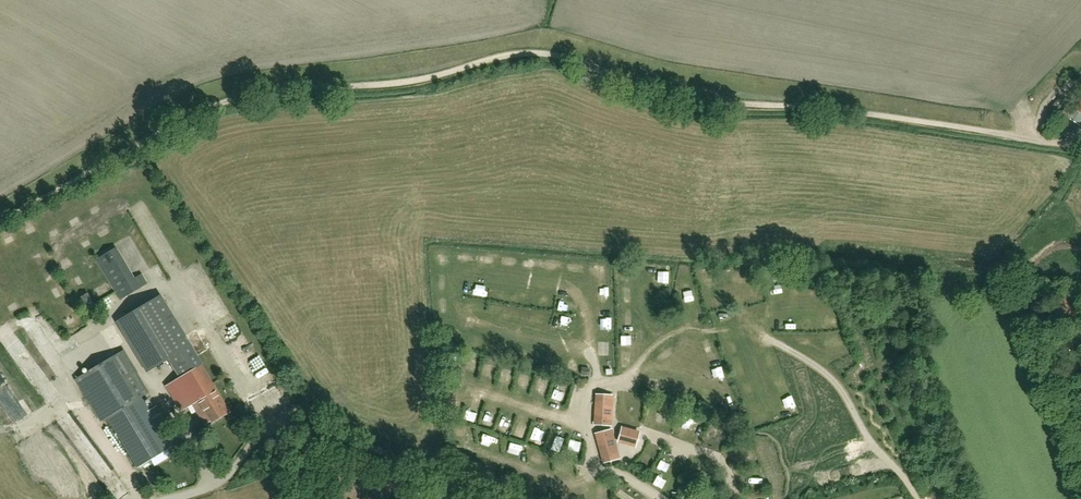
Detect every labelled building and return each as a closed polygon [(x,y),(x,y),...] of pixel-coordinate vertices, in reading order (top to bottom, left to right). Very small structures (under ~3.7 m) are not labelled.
[(1040,54),(1037,58),(1045,65),(1049,61),(1040,54)] [(1029,66),(1037,75),(1043,69),(1035,60),(1029,66)] [(1012,83),(1027,72),(1018,61),(1004,72),(1012,83)] [(97,202),(88,206),(92,216),(101,212),(97,202)] [(147,207),(139,210),(144,221),(152,218),(147,207)] [(20,222),(22,228),(33,224),(31,218),(20,222)] [(159,226),(150,230),(154,240),(163,237),(159,226)] [(0,231),(2,236),(11,232),(9,227),(0,231)] [(33,253),(38,262),(43,259),(39,250),(33,253)] [(96,262),(120,302),(147,285),(141,276),(134,280),(116,250),(96,262)] [(50,264),(44,267),(48,279),(55,277),(50,264)] [(182,277),(193,271),(190,266),(179,271),(182,277)] [(72,287),(77,284),(72,274),(67,277),(72,287)] [(100,314),(87,293),(77,299),(90,321),(100,314)] [(221,294),(214,298),(217,304),(225,301),(221,294)] [(229,412),(201,365),(159,296),(117,322),(147,372),(172,358),(182,376),(167,385),(181,411),(193,404),(193,403),(196,401),(200,407),(196,410),(205,424),(209,422),(210,424),(229,412)] [(16,299),(3,301),(6,313),(19,311),(16,299)] [(72,306),(63,309),(66,319),(75,316),(72,306)] [(668,338),(685,329),(681,323),(665,333),(668,338)] [(213,354),(222,350),(213,331),(204,335),(213,354)] [(701,351),(713,347),(710,337),(698,340),(701,351)] [(256,366),(267,362),(262,346),(250,351),(256,366)] [(149,410),(141,396),(148,391),(138,373),(139,373),(124,349),(74,379),(100,421),(108,416),(139,467),(172,447),(163,433),(171,428),(157,405),(149,410)] [(1066,359),(1070,367),(1080,362),(1080,360),(1078,353),(1066,359)] [(467,357),(466,362),(482,366),(483,360),(467,357)] [(503,365),(501,375),(511,378),(514,368),(503,365)] [(529,382),(530,371),(518,369),(517,380),(529,382)] [(556,392),(565,394),(568,381),(559,378),(556,392)] [(457,404),(468,401),(466,391),(454,394),(457,404)] [(597,395),(596,422),(610,423),(612,396),(597,395)] [(484,419),(494,422),(497,413),(486,410),(484,419)] [(71,428),(103,474),(122,461),(91,415),(71,428)] [(517,423),(514,432),(523,435),(526,426),(517,423)] [(621,427),(618,440),(635,445),(639,432),(621,427)] [(610,428),(596,431),(604,462),(618,458),(610,428)] [(567,448),(577,450),(580,439),(570,436),(567,448)] [(754,490),(740,491),(741,498),(754,498),(754,490)]
